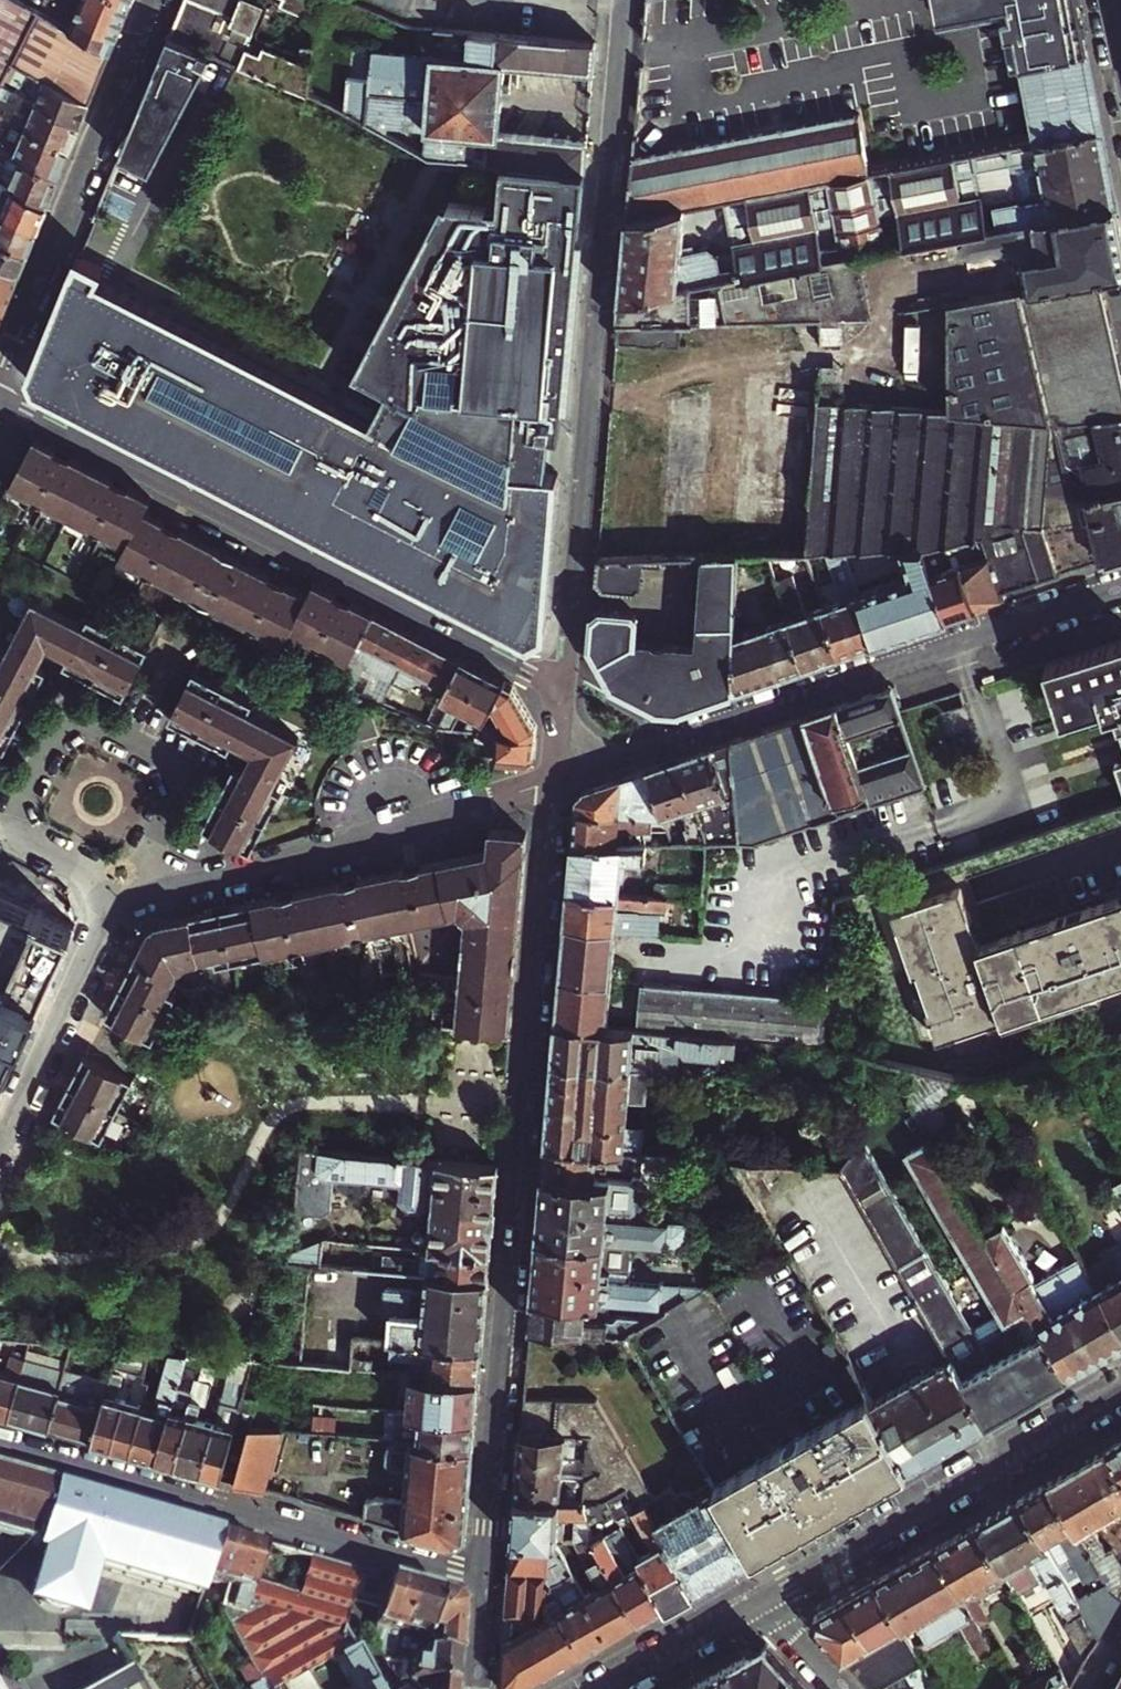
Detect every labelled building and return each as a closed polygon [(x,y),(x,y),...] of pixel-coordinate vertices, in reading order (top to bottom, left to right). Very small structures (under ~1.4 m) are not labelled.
[(4,87),(12,75),(17,67),(41,10),(23,0),(0,0),(0,94),(4,87)] [(133,0),(59,0),(57,6),(120,33),(133,0)] [(170,33),(210,50),(302,87),(307,61),(253,38),(268,0),(184,0),(170,33)] [(326,19),(333,0),(279,0),(326,19)] [(942,14),(1010,0),(939,0),(942,14)] [(942,14),(943,19),(1005,8),(1017,74),(1029,140),(1037,138),(1024,61),(1012,0),(1010,0),(942,14)] [(1024,61),(1088,48),(1078,0),(1012,0),(1024,61)] [(120,33),(57,6),(53,16),(41,10),(17,67),(93,98),(120,33)] [(418,156),(495,163),(585,170),(588,141),(501,134),(506,62),(594,70),(597,41),(437,31),(434,58),(365,50),(362,77),(340,74),(336,106),(374,129),(375,123),(411,126),(408,150),(418,156)] [(170,33),(154,72),(174,81),(182,62),(201,70),(205,61),(206,62),(210,50),(170,33)] [(1088,48),(1024,61),(1037,138),(1029,140),(1017,142),(871,169),(860,113),(633,158),(621,299),(717,281),(720,281),(860,254),(905,249),(1118,204),(1088,48)] [(154,72),(120,155),(151,168),(201,70),(182,62),(174,81),(154,72)] [(28,82),(23,95),(83,121),(93,98),(17,67),(12,75),(28,82)] [(23,95),(4,87),(0,94),(0,115),(4,117),(3,118),(27,128),(72,147),(83,121),(23,95)] [(62,173),(72,147),(27,128),(20,145),(16,154),(62,173)] [(16,154),(20,145),(7,139),(3,149),(16,154)] [(49,204),(62,173),(16,154),(3,149),(0,147),(0,183),(49,204)] [(388,389),(373,422),(152,309),(99,279),(105,268),(79,254),(31,369),(36,385),(533,640),(545,632),(555,514),(544,513),(529,512),(533,471),(549,473),(585,170),(495,163),(491,205),(436,210),(355,373),(388,389)] [(40,226),(49,204),(0,183),(0,210),(40,226)] [(905,249),(913,289),(967,279),(961,249),(964,250),(972,255),(974,255),(974,256),(1013,249),(1023,257),(1024,258),(1026,258),(1031,287),(1101,273),(1120,269),(1120,220),(1118,204),(905,249)] [(31,248),(40,226),(0,210),(0,236),(31,248)] [(31,248),(0,236),(0,261),(22,270),(31,248)] [(845,319),(872,319),(860,254),(720,281),(721,321),(822,319),(845,319)] [(0,261),(0,278),(16,284),(22,270),(0,261)] [(1031,287),(951,303),(952,412),(846,402),(822,400),(807,551),(826,550),(843,550),(902,548),(923,547),(929,547),(969,537),(975,536),(975,535),(983,535),(1002,589),(1120,553),(1120,364),(1101,273),(1031,287)] [(0,278),(0,303),(7,306),(16,284),(0,278)] [(681,321),(717,321),(720,281),(717,281),(621,299),(619,322),(681,321)] [(822,343),(846,343),(845,319),(822,319),(822,343)] [(680,344),(681,321),(619,322),(618,340),(620,343),(680,344)] [(945,334),(885,334),(885,374),(945,374),(945,334)] [(822,343),(822,372),(846,371),(846,343),(822,343)] [(822,372),(822,400),(846,402),(846,371),(822,372)] [(740,384),(733,524),(775,527),(782,400),(782,387),(740,384)] [(806,401),(782,400),(775,527),(799,528),(806,401)] [(179,589),(176,594),(188,600),(191,595),(212,606),(209,612),(221,617),(224,612),(284,643),(290,631),(349,662),(375,613),(352,601),(349,606),(344,608),(335,604),(333,598),(336,593),(315,582),(308,594),(286,583),(283,588),(278,590),(269,585),(267,580),(270,574),(145,510),(151,497),(129,486),(126,491),(120,493),(112,488),(110,483),(113,478),(70,456),(68,461),(62,463),(53,458),(52,453),(54,448),(34,437),(9,485),(125,546),(119,558),(179,589)] [(70,456),(54,448),(52,453),(53,458),(62,463),(68,461),(70,456)] [(529,512),(544,513),(549,473),(533,471),(529,512)] [(129,486),(113,478),(110,483),(112,488),(120,493),(126,491),(129,486)] [(975,536),(969,537),(971,542),(957,547),(958,551),(961,562),(962,563),(961,564),(976,607),(1005,597),(1002,589),(983,535),(975,535),(975,536)] [(923,547),(947,617),(976,607),(961,564),(962,563),(961,562),(942,568),(944,561),(942,556),(958,551),(957,547),(971,542),(969,537),(929,547),(923,547)] [(875,641),(947,617),(923,547),(902,548),(912,575),(858,593),(875,641)] [(841,653),(875,641),(858,593),(843,550),(826,550),(831,563),(829,564),(841,600),(823,605),(841,653)] [(767,552),(806,665),(841,653),(823,605),(806,611),(793,575),(810,569),(804,551),(767,552)] [(734,690),(806,665),(767,552),(737,553),(734,690)] [(680,708),(734,690),(737,553),(704,554),(701,646),(638,641),(639,616),(635,611),(603,608),(596,614),(594,614),(592,644),(614,684),(658,707),(680,708)] [(637,589),(640,586),(641,566),(660,565),(660,555),(599,557),(597,580),(599,580),(605,588),(637,589)] [(286,583),(270,574),(267,580),(269,585),(278,590),(283,588),(286,583)] [(352,601),(336,593),(333,598),(335,604),(344,608),(349,606),(352,601)] [(44,673),(36,669),(48,647),(68,657),(63,666),(85,677),(88,672),(93,670),(102,675),(104,680),(101,685),(123,697),(148,649),(88,618),(83,627),(32,600),(6,653),(0,650),(0,753),(4,754),(25,711),(20,708),(18,703),(23,694),(28,692),(33,695),(44,673)] [(418,635),(375,613),(349,662),(343,674),(338,684),(351,690),(363,667),(394,684),(394,683),(418,635)] [(420,671),(448,686),(462,658),(418,635),(394,683),(410,690),(420,671)] [(1047,662),(1064,716),(1105,703),(1108,712),(1120,707),(1120,698),(1120,696),(1120,639),(1047,662)] [(453,729),(463,709),(483,669),(462,658),(448,686),(441,698),(453,704),(441,729),(453,729)] [(461,730),(479,732),(505,681),(483,669),(463,709),(470,712),(461,730)] [(88,672),(85,677),(101,685),(104,680),(102,675),(93,670),(88,672)] [(205,828),(253,853),(284,791),(275,787),(301,736),(249,709),(253,701),(212,680),(211,682),(193,672),(168,720),(191,731),(193,726),(199,724),(208,728),(209,734),(207,739),(228,750),(232,741),(252,752),(242,771),(236,767),(224,789),(230,792),(232,797),(227,806),(222,808),(217,805),(205,828)] [(505,681),(479,732),(497,733),(496,754),(533,757),(536,724),(513,685),(505,681)] [(925,783),(900,708),(892,685),(838,703),(870,801),(925,783)] [(20,708),(25,711),(33,695),(28,692),(23,694),(18,703),(20,708)] [(838,703),(804,715),(837,812),(870,801),(838,703)] [(375,704),(350,710),(357,739),(381,734),(375,704)] [(804,715),(730,740),(730,753),(739,839),(744,839),(754,840),(837,812),(804,715)] [(193,726),(191,731),(207,739),(209,734),(208,728),(199,724),(193,726)] [(730,740),(680,757),(707,840),(739,839),(730,753),(730,740)] [(707,840),(680,757),(648,768),(663,812),(681,807),(687,827),(670,832),(673,841),(705,840),(707,840)] [(663,812),(648,768),(623,777),(621,812),(651,814),(651,826),(660,825),(667,825),(663,812)] [(578,797),(577,811),(621,812),(623,777),(586,789),(578,797)] [(224,789),(217,805),(222,808),(227,806),(232,797),(230,792),(224,789)] [(577,811),(573,844),(635,842),(636,827),(651,826),(651,814),(621,812),(577,811)] [(108,1018),(155,1041),(178,996),(169,991),(179,970),(191,964),(212,960),(214,972),(457,914),(464,917),(462,942),(517,946),(518,931),(526,831),(489,828),(486,852),(422,867),(423,873),(420,878),(411,880),(406,877),(404,871),(358,881),(359,887),(356,892),(347,894),(342,891),(341,885),(293,896),(295,902),(291,907),(282,909),(277,905),(276,900),(230,910),(231,916),(228,921),(218,923),(213,920),(212,914),(156,926),(150,931),(126,979),(132,982),(133,987),(129,996),(124,998),(119,995),(108,1018)] [(569,888),(619,892),(623,854),(646,856),(647,842),(635,842),(573,844),(569,888)] [(422,867),(404,871),(406,877),(411,880),(420,878),(423,873),(422,867)] [(653,894),(666,895),(701,897),(702,883),(654,880),(653,894)] [(358,881),(341,885),(342,891),(347,894),(356,892),(359,887),(358,881)] [(566,923),(617,928),(638,929),(640,909),(665,911),(666,895),(653,894),(619,892),(569,888),(566,923)] [(77,925),(0,890),(0,1093),(77,925)] [(940,1044),(1006,1020),(1086,991),(1120,979),(1120,904),(985,953),(982,946),(963,894),(962,890),(894,914),(916,976),(919,975),(932,1011),(929,1012),(940,1044)] [(293,896),(276,900),(277,905),(282,909),(291,907),(295,902),(293,896)] [(985,953),(1120,904),(1120,897),(982,946),(985,953)] [(230,910),(212,914),(213,920),(218,923),(228,921),(231,916),(230,910)] [(615,942),(617,928),(566,923),(565,938),(615,942)] [(565,938),(562,975),(694,987),(698,950),(671,947),(669,969),(642,967),(638,958),(639,944),(615,942),(565,938)] [(516,964),(517,946),(462,942),(460,959),(516,964)] [(455,1025),(510,1029),(512,1007),(506,1006),(502,1002),(503,992),(508,988),(513,989),(516,964),(460,959),(455,1025)] [(694,987),(562,975),(557,1022),(656,1030),(734,1037),(817,1044),(817,1046),(821,1046),(826,998),(694,987)] [(132,982),(126,979),(119,995),(124,998),(129,996),(133,987),(132,982)] [(512,1007),(513,989),(508,988),(503,992),(502,1002),(506,1006),(512,1007)] [(1086,991),(1006,1020),(1008,1025),(1088,997),(1086,991)] [(733,1050),(734,1037),(656,1030),(557,1022),(554,1061),(648,1068),(676,1071),(679,1047),(683,1047),(687,1052),(717,1055),(722,1051),(722,1049),(733,1050)] [(107,1142),(111,1132),(137,1081),(88,1058),(78,1078),(83,1081),(85,1086),(81,1095),(75,1097),(70,1094),(59,1118),(107,1142)] [(645,1100),(648,1068),(554,1061),(552,1076),(547,1143),(640,1151),(643,1126),(626,1124),(629,1099),(645,1100)] [(78,1078),(70,1094),(75,1097),(81,1095),(85,1086),(83,1081),(78,1078)] [(989,1420),(1070,1374),(1000,1255),(988,1234),(919,1117),(917,1113),(908,1117),(916,1132),(921,1137),(925,1143),(908,1152),(999,1309),(1003,1316),(988,1324),(991,1329),(980,1336),(973,1324),(866,1144),(855,1149),(841,1167),(952,1356),(989,1420)] [(640,1151),(547,1143),(544,1173),(594,1177),(595,1169),(605,1170),(606,1166),(632,1168),(632,1159),(643,1160),(643,1151),(640,1151)] [(436,1202),(431,1248),(490,1253),(498,1164),(321,1150),(319,1169),(324,1178),(402,1184),(401,1198),(406,1209),(420,1210),(430,1201),(436,1202)] [(594,1177),(544,1173),(539,1232),(633,1240),(685,1245),(687,1223),(635,1218),(635,1208),(641,1209),(643,1187),(649,1187),(650,1175),(665,1176),(667,1153),(643,1151),(643,1160),(642,1169),(641,1175),(632,1174),(632,1180),(594,1177)] [(632,1159),(632,1168),(642,1169),(643,1160),(632,1159)] [(1112,1186),(1120,1203),(1120,1181),(1112,1186)] [(1120,1344),(1120,1324),(1100,1287),(1088,1267),(1081,1255),(1036,1282),(1033,1276),(1035,1275),(1006,1224),(988,1234),(1000,1255),(1070,1374),(1120,1344)] [(539,1232),(534,1293),(617,1300),(673,1305),(687,1297),(688,1300),(711,1287),(630,1277),(633,1240),(539,1232)] [(292,1262),(313,1264),(324,1265),(326,1240),(293,1252),(292,1262)] [(429,1273),(488,1278),(490,1253),(431,1248),(424,1248),(423,1257),(387,1254),(385,1269),(429,1273)] [(1100,1287),(1120,1324),(1120,1249),(1105,1258),(1116,1278),(1100,1287)] [(1088,1267),(1100,1287),(1116,1278),(1105,1258),(1088,1267)] [(393,1313),(391,1339),(483,1347),(488,1278),(429,1273),(427,1291),(390,1287),(386,1290),(385,1309),(387,1313),(393,1313)] [(534,1293),(532,1324),(625,1332),(649,1319),(646,1315),(626,1313),(621,1317),(616,1317),(617,1300),(534,1293)] [(999,1309),(973,1324),(980,1336),(991,1329),(988,1324),(1003,1316),(999,1309)] [(412,1373),(480,1378),(483,1347),(391,1339),(387,1339),(387,1349),(393,1350),(392,1354),(413,1356),(412,1373)] [(48,1387),(20,1379),(10,1419),(49,1430),(65,1374),(73,1345),(60,1344),(48,1387)] [(20,1379),(6,1375),(11,1357),(14,1357),(16,1349),(0,1347),(0,1416),(10,1419),(20,1379)] [(114,1366),(133,1371),(139,1350),(119,1349),(114,1366)] [(158,1460),(178,1388),(187,1354),(171,1353),(159,1397),(163,1398),(159,1411),(143,1407),(132,1452),(158,1460)] [(204,1472),(218,1420),(200,1415),(203,1402),(208,1403),(213,1385),(208,1383),(216,1356),(208,1356),(203,1376),(205,1376),(203,1381),(197,1380),(193,1392),(188,1411),(191,1412),(176,1464),(204,1472)] [(945,1360),(874,1400),(912,1464),(982,1424),(989,1420),(952,1356),(945,1360)] [(353,1368),(373,1370),(373,1360),(354,1358),(353,1368)] [(728,1385),(738,1379),(730,1364),(719,1370),(728,1385)] [(331,1405),(355,1407),(391,1410),(477,1417),(480,1378),(412,1373),(373,1370),(371,1392),(355,1390),(349,1393),(332,1392),(331,1405)] [(133,1371),(130,1378),(138,1381),(140,1373),(133,1371)] [(130,1378),(124,1401),(125,1402),(113,1447),(132,1452),(143,1407),(147,1394),(148,1389),(143,1387),(146,1375),(140,1373),(138,1381),(130,1378)] [(71,1376),(65,1374),(49,1430),(93,1441),(108,1387),(92,1382),(86,1401),(66,1395),(71,1376)] [(112,1374),(108,1387),(93,1441),(113,1447),(125,1402),(124,1401),(116,1399),(122,1377),(112,1374)] [(151,1376),(146,1375),(143,1387),(148,1389),(151,1376)] [(204,1472),(223,1478),(245,1398),(248,1386),(242,1385),(239,1396),(226,1392),(218,1420),(204,1472)] [(158,1460),(176,1464),(191,1412),(188,1411),(193,1392),(178,1388),(158,1460)] [(715,1484),(756,1554),(764,1549),(841,1505),(900,1471),(912,1464),(874,1400),(870,1393),(859,1400),(724,1479),(715,1484)] [(163,1398),(159,1397),(147,1394),(143,1407),(159,1411),(163,1398)] [(245,1398),(223,1478),(237,1481),(253,1426),(259,1402),(245,1398)] [(524,1407),(522,1432),(590,1438),(590,1441),(599,1471),(586,1478),(586,1479),(584,1498),(587,1498),(608,1497),(627,1487),(638,1507),(648,1502),(594,1409),(559,1406),(558,1410),(524,1407)] [(399,1422),(397,1439),(474,1445),(477,1417),(391,1410),(355,1407),(354,1418),(367,1419),(367,1423),(392,1426),(393,1422),(399,1422)] [(288,1419),(287,1429),(307,1431),(308,1420),(288,1419)] [(237,1481),(266,1489),(283,1428),(253,1426),(237,1481)] [(520,1454),(564,1457),(565,1447),(589,1449),(590,1441),(590,1438),(522,1432),(520,1454)] [(474,1445),(397,1439),(395,1441),(389,1445),(387,1459),(393,1466),(410,1467),(407,1499),(382,1497),(369,1499),(367,1517),(455,1541),(467,1533),(474,1445)] [(1108,1447),(1120,1470),(1120,1439),(1108,1447)] [(599,1471),(590,1441),(589,1449),(588,1459),(586,1478),(599,1471)] [(1050,1480),(1112,1587),(1120,1594),(1120,1559),(1113,1545),(1108,1549),(1093,1522),(1120,1505),(1120,1470),(1108,1447),(1050,1480)] [(588,1459),(564,1457),(520,1454),(519,1475),(586,1479),(586,1478),(588,1459)] [(33,1545),(31,1549),(39,1551),(42,1552),(33,1582),(33,1587),(34,1595),(36,1599),(41,1606),(48,1611),(64,1554),(80,1498),(78,1494),(0,1473),(0,1524),(36,1534),(33,1545)] [(517,1498),(584,1498),(586,1479),(519,1475),(517,1498)] [(697,1588),(756,1554),(715,1484),(712,1480),(694,1490),(686,1488),(677,1494),(675,1502),(654,1513),(697,1588)] [(1021,1497),(1061,1565),(1077,1556),(1095,1589),(1079,1598),(1080,1599),(1086,1610),(1100,1635),(1120,1597),(1120,1594),(1112,1587),(1050,1480),(1021,1497)] [(587,1498),(591,1524),(601,1520),(606,1519),(617,1514),(608,1497),(587,1498)] [(1061,1565),(1021,1497),(978,1522),(1010,1576),(1019,1592),(1042,1579),(1041,1577),(1047,1574),(1066,1607),(1080,1599),(1079,1598),(1061,1565)] [(89,1565),(201,1598),(219,1534),(192,1526),(181,1528),(179,1531),(83,1504),(83,1503),(80,1498),(64,1554),(48,1611),(53,1611),(63,1610),(68,1608),(75,1602),(81,1594),(89,1565)] [(587,1498),(584,1498),(517,1498),(514,1539),(557,1540),(564,1541),(566,1520),(560,1520),(561,1514),(567,1515),(567,1517),(577,1517),(576,1541),(577,1541),(594,1542),(594,1541),(591,1524),(587,1498)] [(669,1604),(697,1588),(654,1513),(648,1502),(638,1507),(635,1509),(641,1520),(637,1525),(646,1540),(653,1540),(655,1545),(641,1554),(669,1604)] [(978,1522),(936,1546),(967,1600),(975,1596),(1010,1576),(978,1522)] [(33,1545),(36,1534),(0,1524),(0,1536),(33,1545)] [(594,1541),(594,1542),(641,1620),(669,1604),(641,1554),(624,1525),(594,1541)] [(219,1534),(201,1598),(199,1603),(206,1605),(212,1607),(214,1601),(218,1586),(228,1589),(242,1540),(219,1534)] [(514,1539),(508,1605),(501,1688),(503,1688),(519,1688),(586,1651),(562,1608),(566,1607),(553,1584),(569,1575),(575,1573),(557,1540),(514,1539)] [(265,1546),(242,1540),(228,1589),(223,1604),(214,1601),(212,1607),(217,1608),(244,1615),(265,1546)] [(641,1620),(594,1542),(577,1541),(601,1584),(586,1592),(611,1637),(641,1620)] [(265,1546),(244,1615),(217,1608),(233,1635),(261,1683),(265,1688),(316,1688),(306,1673),(335,1657),(343,1631),(351,1603),(359,1572),(265,1546)] [(877,1580),(905,1628),(918,1620),(929,1639),(961,1621),(981,1656),(995,1648),(979,1621),(967,1600),(936,1546),(877,1580)] [(359,1572),(351,1603),(380,1611),(389,1581),(359,1572)] [(572,1581),(578,1578),(575,1573),(569,1575),(572,1581)] [(586,1651),(611,1637),(586,1592),(578,1578),(572,1581),(569,1575),(553,1584),(566,1607),(562,1608),(586,1651)] [(816,1614),(814,1626),(873,1688),(892,1688),(889,1684),(896,1679),(874,1642),(890,1633),(911,1669),(907,1671),(918,1688),(940,1688),(905,1628),(877,1580),(816,1614)] [(401,1634),(414,1588),(389,1581),(380,1611),(371,1642),(382,1662),(392,1663),(395,1652),(385,1650),(390,1630),(401,1634)] [(423,1654),(441,1595),(414,1588),(401,1634),(410,1636),(405,1655),(395,1652),(392,1663),(420,1665),(423,1654)] [(423,1654),(456,1657),(460,1609),(453,1599),(441,1595),(423,1654)] [(967,1600),(979,1621),(986,1616),(975,1596),(967,1600)] [(199,1603),(196,1615),(203,1617),(206,1605),(199,1603)] [(1100,1635),(1086,1610),(1068,1621),(1088,1656),(1100,1635)] [(343,1631),(335,1657),(336,1656),(352,1684),(355,1688),(397,1688),(393,1682),(389,1675),(374,1684),(343,1631)] [(767,1644),(687,1688),(809,1688),(767,1644)] [(454,1687),(456,1657),(423,1654),(420,1665),(392,1663),(382,1662),(389,1675),(393,1682),(454,1687)] [(325,1671),(330,1668),(342,1688),(344,1688),(352,1684),(336,1656),(335,1657),(306,1673),(316,1688),(336,1688),(325,1671)] [(1061,1665),(1019,1688),(1069,1688),(1072,1683),(1061,1665)] [(131,1669),(97,1688),(142,1688),(131,1669)]
